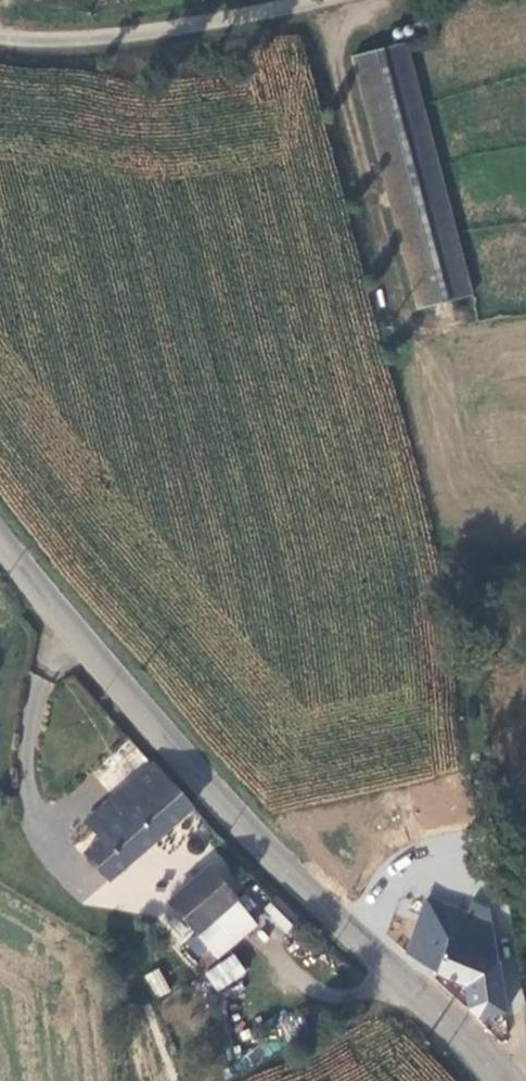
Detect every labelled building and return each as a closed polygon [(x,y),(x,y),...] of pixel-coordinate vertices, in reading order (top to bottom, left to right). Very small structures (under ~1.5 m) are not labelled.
[(417,313),(472,299),(407,46),(353,59),(417,313)] [(192,805),(152,759),(83,820),(99,838),(84,852),(108,879),(192,805)] [(474,839),(472,829),(448,831),(449,842),(474,839)] [(236,898),(207,865),(166,899),(168,902),(196,934),(215,958),(258,925),(247,912),(255,905),(244,892),(236,898)] [(369,875),(359,904),(374,911),(372,916),(406,929),(418,898),(383,886),(386,881),(369,875)] [(302,922),(275,895),(263,907),(269,919),(288,936),(302,922)] [(463,984),(467,1006),(479,1015),(509,1012),(494,923),(484,918),(488,906),(466,898),(461,908),(426,897),(405,952),(436,973),(463,984)] [(196,934),(168,902),(151,917),(165,933),(170,928),(185,945),(196,934)] [(201,973),(216,994),(246,972),(231,951),(201,973)] [(159,967),(144,974),(154,998),(169,992),(159,967)]
